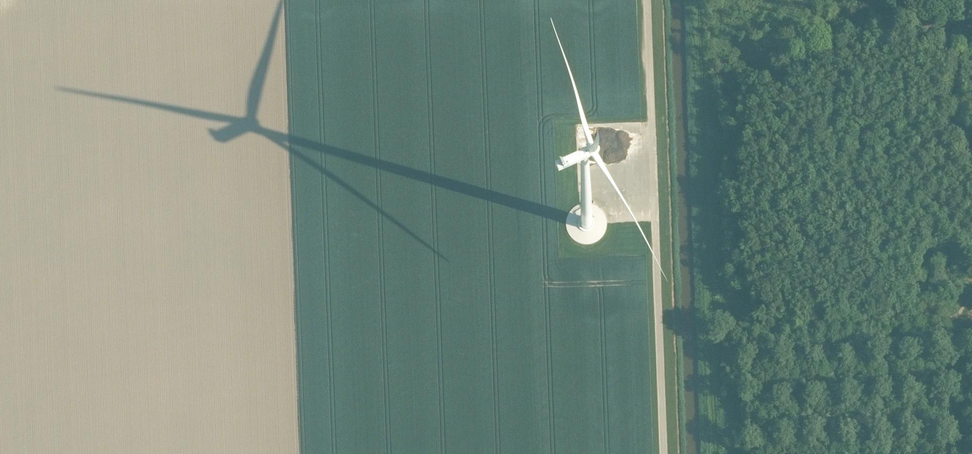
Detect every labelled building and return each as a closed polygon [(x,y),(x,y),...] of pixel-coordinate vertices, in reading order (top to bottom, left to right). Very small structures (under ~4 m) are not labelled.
[(591,225),(591,224),(591,223),(591,222),(590,221),(590,220),(589,220),(589,219),(588,218),(587,218),(586,218),(585,218),(584,218),(583,218),(582,218),(581,219),(581,220),(580,220),(580,221),(579,222),(579,223),(579,224),(579,225),(579,226),(580,227),(581,228),(581,229),(582,229),(583,230),(584,230),(585,230),(586,230),(587,230),(588,229),(589,229),(589,228),(590,227),(591,226),(591,225)]
